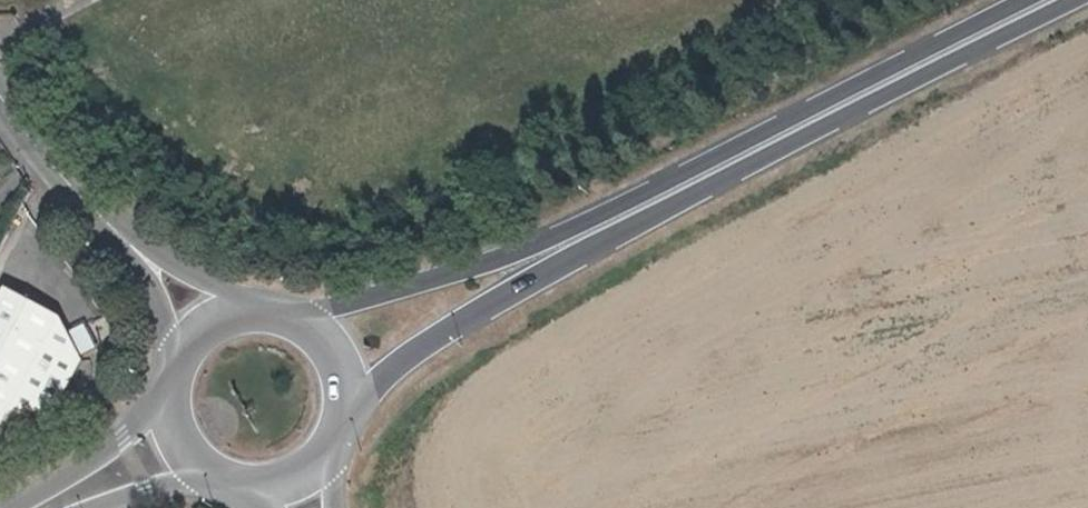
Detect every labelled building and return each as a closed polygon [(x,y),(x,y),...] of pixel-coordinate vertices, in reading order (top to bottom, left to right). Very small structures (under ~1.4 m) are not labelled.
[(10,288),(0,307),(0,427),(5,419),(55,413),(82,364),(58,315),(10,288)]
